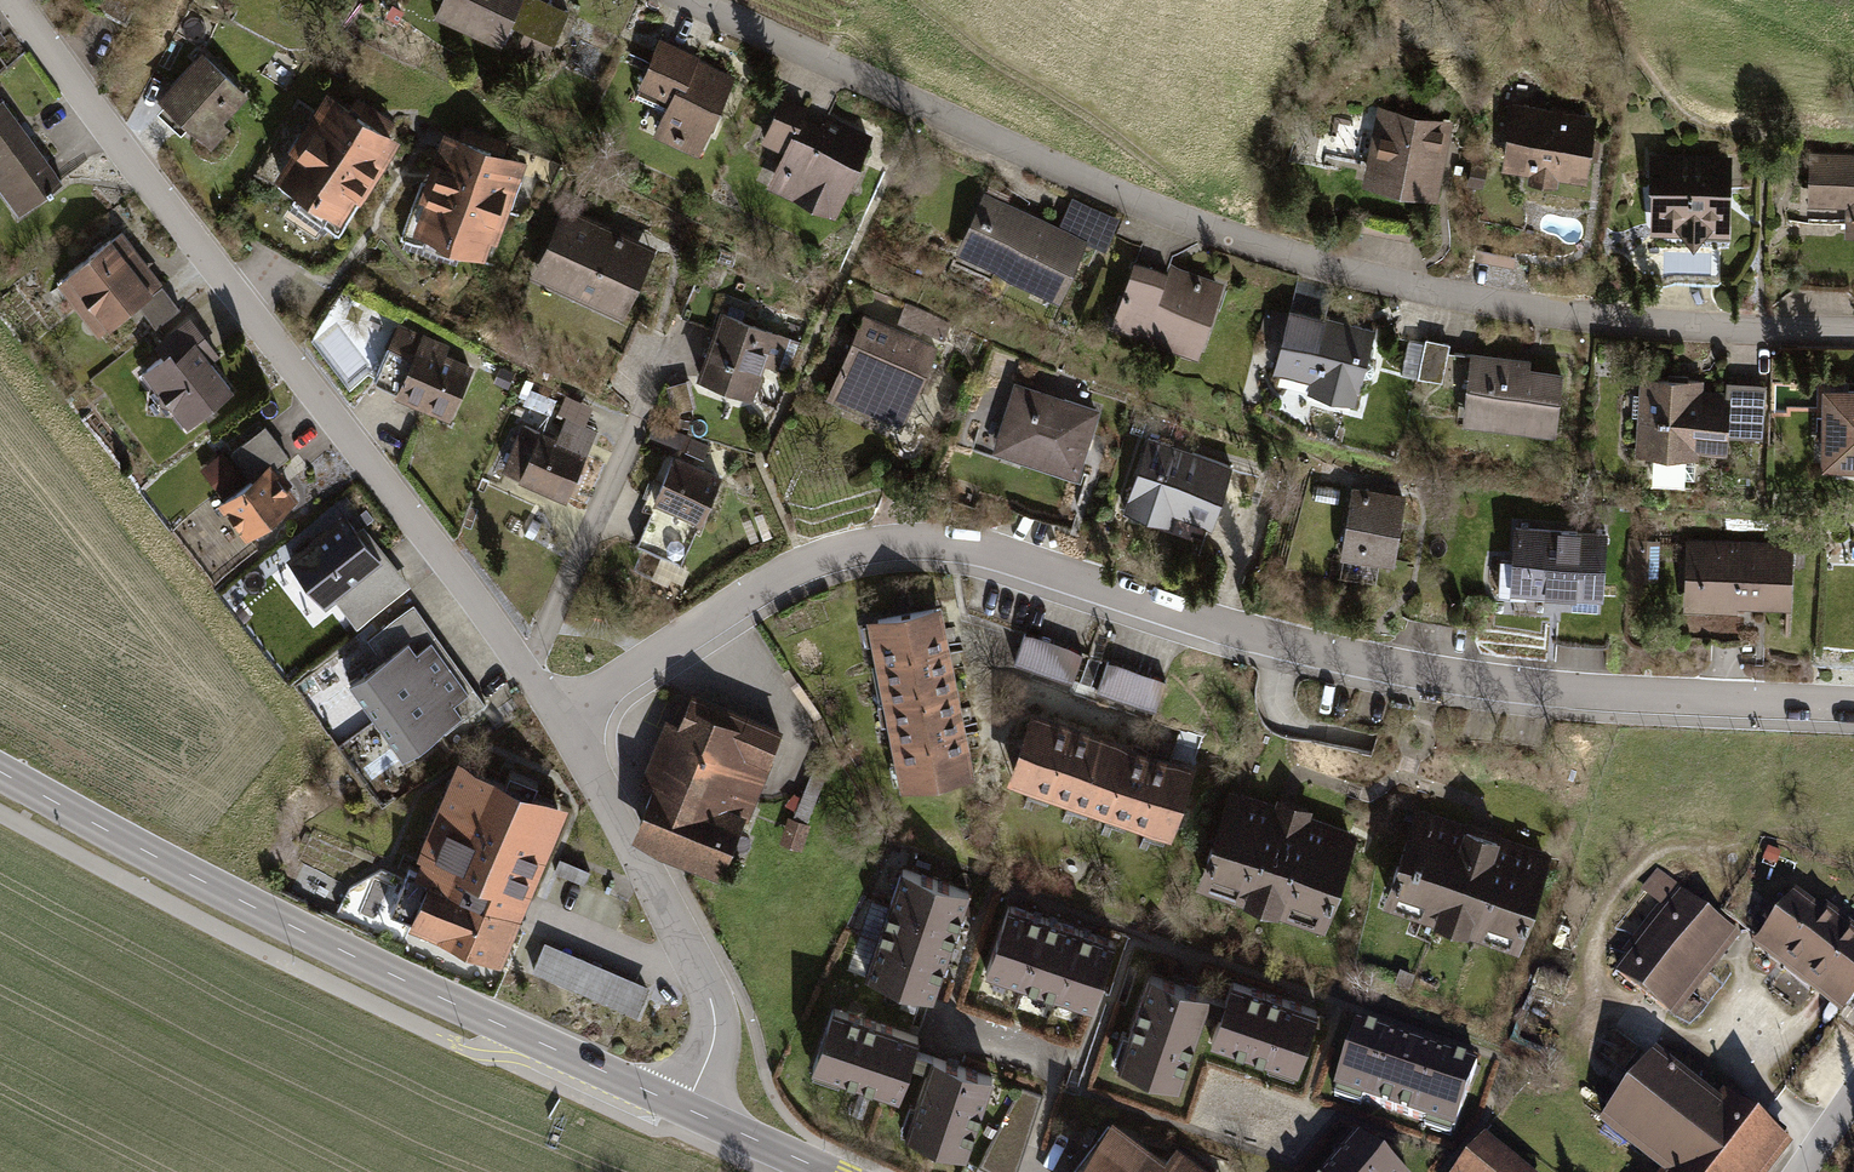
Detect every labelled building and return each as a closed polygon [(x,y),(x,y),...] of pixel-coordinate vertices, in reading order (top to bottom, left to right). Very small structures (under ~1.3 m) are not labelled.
[(96,5),(125,24),(142,0),(99,0),(96,5)] [(432,13),(499,45),(521,0),(438,0),(432,13)] [(543,0),(531,0),(518,28),(554,44),(569,12),(543,0)] [(659,37),(635,87),(661,99),(646,131),(697,154),(735,73),(659,37)] [(201,56),(161,98),(211,145),(225,131),(218,124),(244,97),(201,56)] [(321,85),(259,174),(293,198),(283,212),(318,237),(328,222),(340,230),(365,195),(357,189),(394,135),(321,85)] [(779,148),(765,182),(834,212),(870,130),(834,114),(829,126),(799,113),(804,103),(779,93),(759,139),(779,148)] [(25,206),(63,177),(0,94),(0,174),(25,206)] [(1510,102),(1499,165),(1584,180),(1595,117),(1510,102)] [(1369,106),(1322,108),(1325,163),(1372,161),(1369,106)] [(1384,106),(1367,182),(1436,197),(1453,122),(1384,106)] [(441,123),(393,235),(455,261),(461,247),(484,256),(526,158),(441,123)] [(1648,157),(1645,229),(1732,233),(1735,161),(1648,157)] [(1805,157),(1803,218),(1853,220),(1853,158),(1805,157)] [(984,198),(960,252),(1058,295),(1082,241),(984,198)] [(563,206),(530,277),(617,317),(650,246),(563,206)] [(119,225),(61,270),(101,322),(133,298),(154,324),(180,304),(119,225)] [(1133,257),(1112,315),(1201,348),(1226,281),(1174,262),(1170,271),(1133,257)] [(1288,306),(1271,370),(1313,382),(1310,395),(1355,408),(1364,376),(1371,375),(1375,371),(1374,364),(1368,361),(1376,331),(1288,306)] [(722,307),(696,372),(749,393),(762,362),(778,368),(792,335),(722,307)] [(162,345),(147,356),(193,417),(237,384),(215,354),(220,350),(192,313),(157,339),(162,345)] [(398,313),(385,341),(405,350),(390,383),(452,412),(480,351),(398,313)] [(861,316),(828,388),(903,422),(936,349),(861,316)] [(1449,346),(1426,341),(1418,374),(1442,379),(1449,346)] [(1469,352),(1460,422),(1559,434),(1567,376),(1532,371),(1533,360),(1469,352)] [(1640,378),(1636,457),(1697,460),(1698,452),(1728,454),(1729,434),(1762,436),(1765,386),(1729,384),(1728,392),(1704,390),(1704,381),(1640,378)] [(1017,382),(994,446),(1079,477),(1103,414),(1017,382)] [(585,400),(560,390),(555,403),(580,413),(585,400)] [(1825,391),(1824,469),(1853,469),(1853,392),(1825,391)] [(521,423),(503,464),(570,493),(599,427),(569,414),(558,439),(521,423)] [(265,421),(201,469),(247,530),(294,495),(271,465),(288,452),(265,421)] [(1152,434),(1123,511),(1169,528),(1174,515),(1208,528),(1232,464),(1152,434)] [(673,456),(654,497),(702,519),(722,478),(673,456)] [(1340,490),(1318,486),(1316,500),(1338,504),(1340,490)] [(1355,487),(1342,558),(1394,568),(1407,496),(1355,487)] [(698,528),(655,508),(638,546),(681,566),(698,528)] [(403,588),(346,514),(293,554),(327,599),(338,590),(360,620),(403,588)] [(1515,524),(1511,581),(1600,587),(1603,531),(1515,524)] [(1692,543),(1690,601),(1786,604),(1788,545),(1692,543)] [(350,680),(371,711),(450,657),(413,604),(368,635),(383,657),(350,680)] [(869,622),(877,666),(949,652),(940,608),(869,622)] [(1083,652),(1025,632),(1015,661),(1073,681),(1083,652)] [(949,652),(877,666),(886,706),(956,693),(949,652)] [(482,703),(450,657),(371,711),(404,757),(482,703)] [(1166,681),(1107,660),(1097,688),(1157,709),(1166,681)] [(651,813),(670,845),(722,867),(743,817),(749,820),(774,760),(767,757),(779,729),(693,692),(679,724),(672,721),(646,781),(662,787),(651,813)] [(956,693),(886,706),(894,749),(965,735),(956,693)] [(1033,714),(1009,781),(1051,795),(1074,729),(1033,714)] [(1113,742),(1074,729),(1051,795),(1090,809),(1113,742)] [(965,735),(894,749),(902,790),(973,776),(965,735)] [(1152,755),(1113,742),(1090,809),(1129,823),(1152,755)] [(1194,769),(1152,755),(1129,823),(1171,837),(1194,769)] [(459,765),(414,871),(514,913),(559,805),(532,794),(538,781),(510,769),(503,784),(459,765)] [(1233,794),(1204,878),(1232,887),(1229,895),(1279,912),(1281,904),(1327,919),(1355,835),(1316,822),(1319,812),(1281,799),(1278,809),(1233,794)] [(1420,815),(1391,899),(1419,909),(1416,917),(1466,934),(1468,926),(1520,943),(1548,859),(1503,843),(1506,834),(1468,821),(1465,831),(1420,815)] [(811,824),(788,816),(779,842),(801,850),(811,824)] [(895,866),(883,901),(956,926),(969,891),(895,866)] [(496,955),(514,913),(414,871),(411,870),(393,911),(496,955)] [(1630,955),(1616,974),(1675,1018),(1738,932),(1710,911),(1660,874),(1643,896),(1669,915),(1636,959),(1630,955)] [(1797,899),(1756,953),(1800,986),(1841,933),(1797,899)] [(883,901),(871,936),(944,961),(956,926),(883,901)] [(1040,916),(1000,902),(973,980),(1013,993),(1040,916)] [(1079,929),(1040,916),(1013,993),(1053,1007),(1079,929)] [(1116,941),(1079,929),(1053,1007),(1089,1020),(1116,941)] [(1841,933),(1800,986),(1843,1019),(1853,1005),(1853,942),(1841,933)] [(871,936),(859,971),(932,996),(944,961),(871,936)] [(532,968),(636,1014),(649,986),(544,940),(532,968)] [(1195,1058),(1292,1091),(1316,1018),(1219,985),(1214,999),(1140,974),(1104,1083),(1178,1107),(1195,1058)] [(918,1039),(831,1010),(811,1070),(916,1105),(906,1137),(967,1157),(994,1077),(914,1051),(918,1039)] [(1328,1098),(1455,1141),(1480,1065),(1353,1023),(1328,1098)] [(1791,1149),(1778,1139),(1784,1131),(1732,1091),(1724,1100),(1661,1052),(1605,1126),(1665,1171),(1773,1171),(1791,1149)] [(1018,1095),(978,1171),(981,1171),(1018,1171),(1042,1105),(1018,1095)] [(1177,1146),(1168,1159),(1119,1121),(1079,1171),(1211,1171),(1177,1146)] [(1319,1171),(1396,1171),(1351,1134),(1319,1171)] [(1462,1171),(1526,1171),(1487,1141),(1462,1171)]
